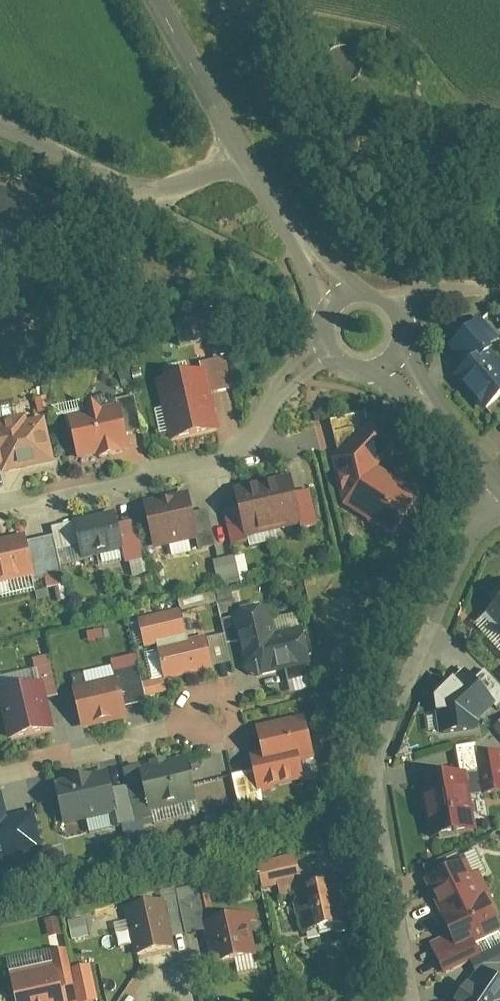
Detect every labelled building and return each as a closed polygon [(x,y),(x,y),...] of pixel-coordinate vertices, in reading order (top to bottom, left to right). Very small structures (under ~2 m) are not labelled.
[(29,223),(36,196),(0,186),(0,216),(29,223)] [(192,317),(195,330),(227,322),(224,309),(192,317)] [(487,316),(455,343),(472,364),(460,374),(489,410),(499,401),(499,349),(498,346),(499,344),(499,331),(487,316)] [(209,366),(214,390),(240,384),(232,352),(207,359),(209,366)] [(209,366),(162,378),(176,438),(223,427),(214,390),(209,366)] [(124,404),(130,430),(148,425),(140,393),(122,397),(124,404)] [(73,416),(83,457),(134,444),(130,430),(124,404),(73,416)] [(0,424),(0,441),(6,466),(7,470),(60,457),(49,412),(0,424)] [(349,502),(404,539),(432,497),(384,465),(401,440),(369,418),(340,460),(349,502)] [(244,504),(252,536),(308,521),(300,491),(296,471),(239,485),(244,504)] [(300,491),(308,521),(323,518),(315,487),(300,491)] [(149,501),(160,546),(205,535),(199,510),(193,490),(149,501)] [(237,539),(252,536),(244,504),(229,507),(237,539)] [(212,507),(199,510),(205,535),(208,546),(221,542),(212,507)] [(118,509),(78,519),(84,542),(88,558),(128,548),(122,524),(118,509)] [(58,534),(62,548),(84,542),(78,519),(56,525),(58,534)] [(141,519),(122,524),(128,548),(131,561),(150,556),(141,519)] [(40,571),(32,540),(30,531),(0,538),(0,581),(40,571)] [(58,534),(32,540),(40,571),(42,578),(67,571),(62,548),(58,534)] [(264,676),(319,662),(310,625),(283,632),(276,604),(238,614),(251,667),(264,676)] [(150,643),(192,634),(186,608),(144,617),(150,643)] [(165,645),(172,678),(221,667),(214,634),(165,645)] [(48,679),(52,696),(63,694),(54,654),(43,657),(48,679)] [(129,702),(152,697),(149,681),(143,654),(120,659),(123,677),(129,702)] [(445,735),(485,730),(483,719),(499,703),(499,698),(470,666),(440,696),(445,735)] [(129,702),(123,677),(80,686),(90,729),(133,719),(129,702)] [(171,692),(168,677),(149,681),(152,697),(171,692)] [(14,738),(59,728),(52,696),(48,679),(3,689),(14,738)] [(291,692),(308,689),(306,679),(289,682),(291,692)] [(310,715),(262,726),(268,749),(272,767),(309,758),(320,755),(310,715)] [(314,779),(309,758),(272,767),(268,749),(256,752),(260,770),(265,791),(314,779)] [(483,752),(488,792),(499,791),(499,750),(483,752)] [(146,768),(156,807),(204,794),(195,755),(146,768)] [(132,787),(141,823),(159,819),(156,807),(146,768),(145,764),(127,769),(132,787)] [(60,781),(71,823),(123,810),(118,790),(113,767),(60,781)] [(265,791),(260,770),(238,775),(247,810),(269,805),(265,791)] [(469,770),(425,777),(435,836),(479,828),(469,770)] [(132,787),(118,790),(123,810),(128,827),(141,823),(132,787)] [(0,792),(0,862),(48,850),(38,810),(11,817),(5,791),(0,792)] [(303,855),(263,863),(268,887),(308,879),(303,855)] [(432,878),(455,929),(499,909),(499,905),(484,870),(478,872),(472,860),(432,878)] [(346,881),(299,890),(308,932),(354,922),(346,881)] [(211,929),(202,886),(166,894),(167,900),(175,936),(211,929)] [(167,900),(130,908),(139,954),(177,946),(175,936),(167,900)] [(450,970),(477,958),(488,953),(482,940),(499,932),(499,909),(455,929),(457,932),(436,941),(450,970)] [(254,912),(210,921),(218,964),(262,955),(254,912)] [(65,968),(69,986),(82,983),(79,969),(75,947),(62,950),(65,968)] [(477,958),(483,974),(487,973),(499,967),(499,948),(488,953),(477,958)] [(79,969),(82,983),(86,1000),(104,1000),(96,965),(79,969)] [(69,986),(65,968),(17,978),(22,1000),(72,1000),(69,986)] [(487,973),(463,1000),(499,1000),(499,981),(487,973)]
